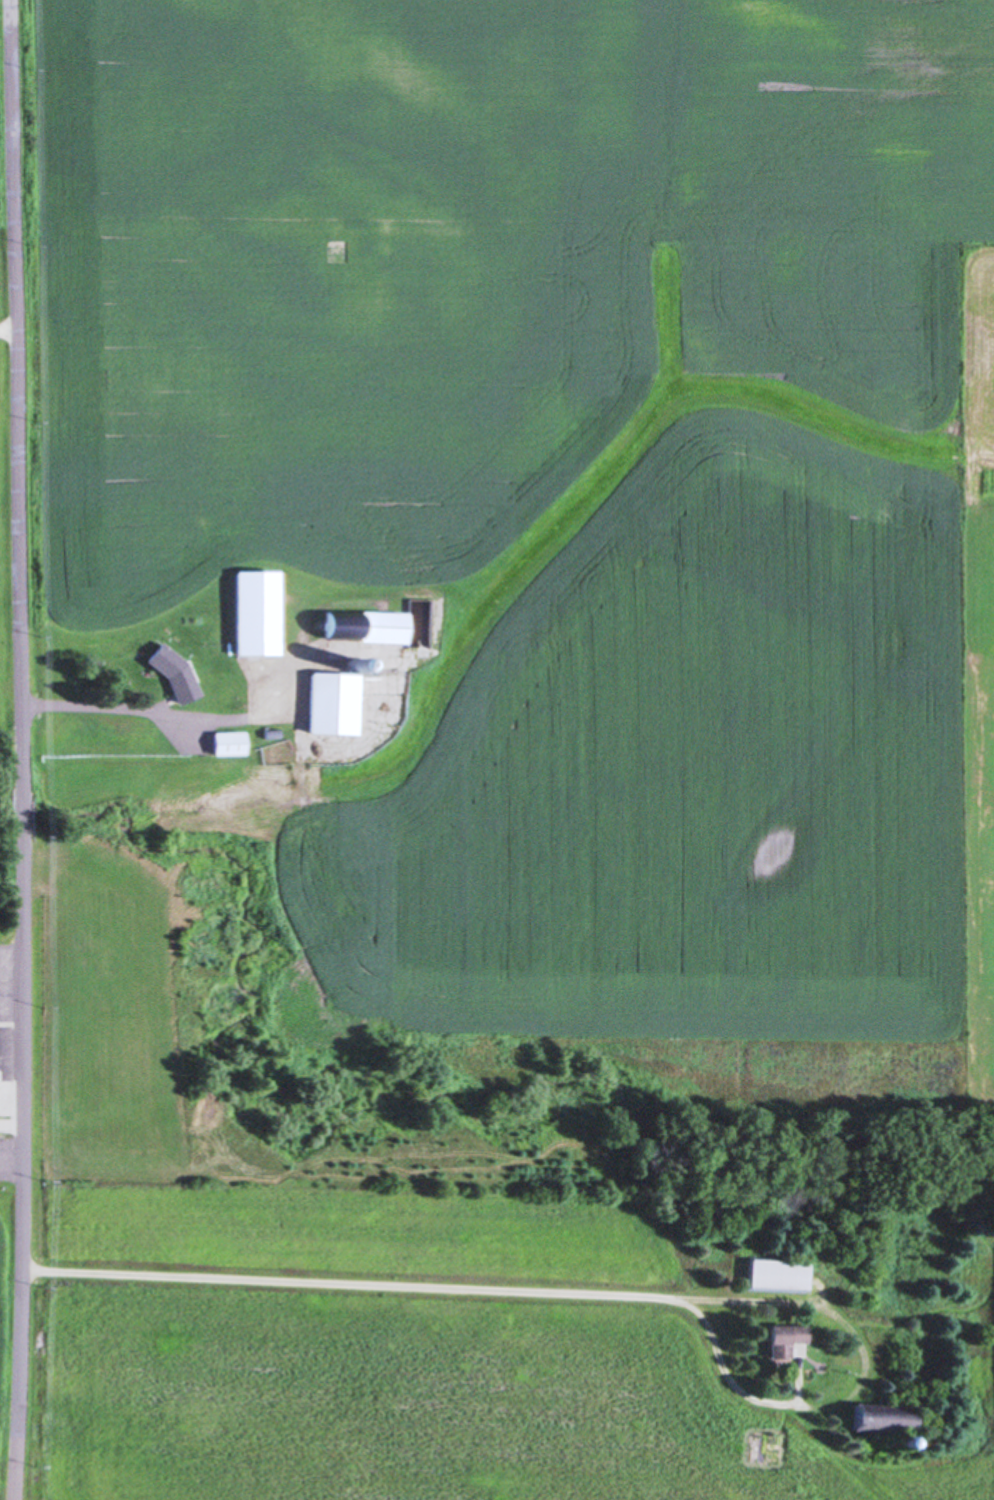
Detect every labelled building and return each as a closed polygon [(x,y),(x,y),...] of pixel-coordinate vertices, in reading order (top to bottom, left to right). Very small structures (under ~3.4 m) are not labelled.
[(274,656),(274,573),(230,573),(230,656),(274,656)] [(404,645),(404,614),(356,613),(355,645),(404,645)] [(171,707),(194,696),(167,643),(145,654),(171,707)] [(354,736),(355,675),(305,674),(304,735),(354,736)] [(209,733),(209,756),(242,756),(242,733),(209,733)] [(746,1291),(804,1292),(804,1261),(747,1260),(746,1291)] [(765,1359),(789,1359),(789,1344),(806,1344),(806,1327),(765,1327),(765,1359)] [(891,1420),(846,1420),(846,1435),(891,1435),(891,1420)]
